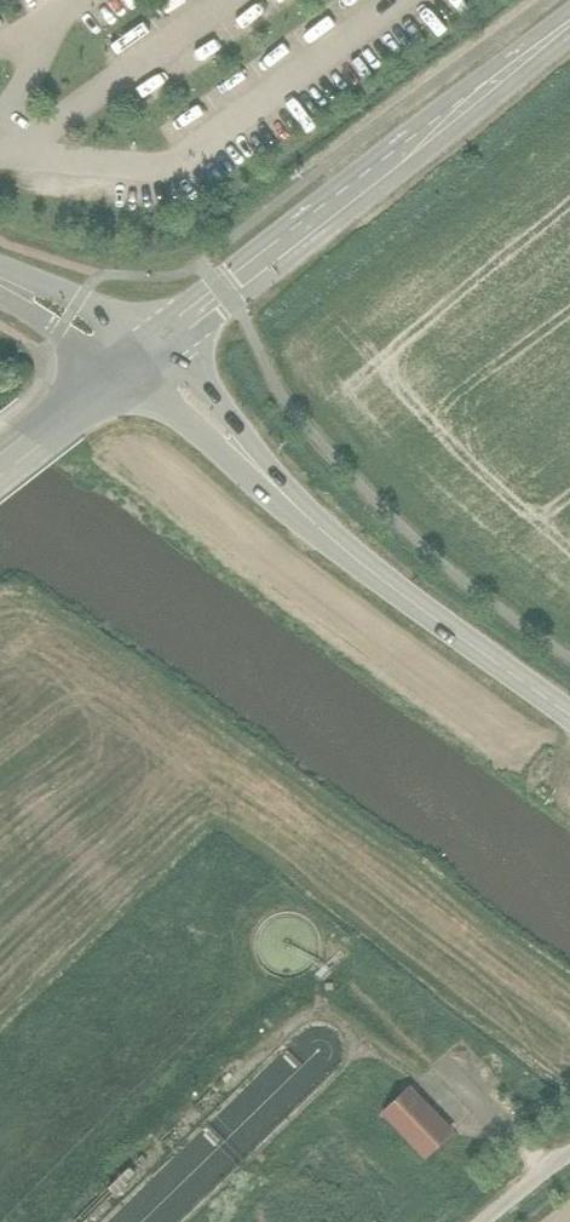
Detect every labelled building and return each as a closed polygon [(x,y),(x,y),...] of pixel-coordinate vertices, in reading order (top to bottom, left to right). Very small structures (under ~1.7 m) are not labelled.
[(433,1123),(390,1075),(359,1104),(402,1152),(433,1123)]
